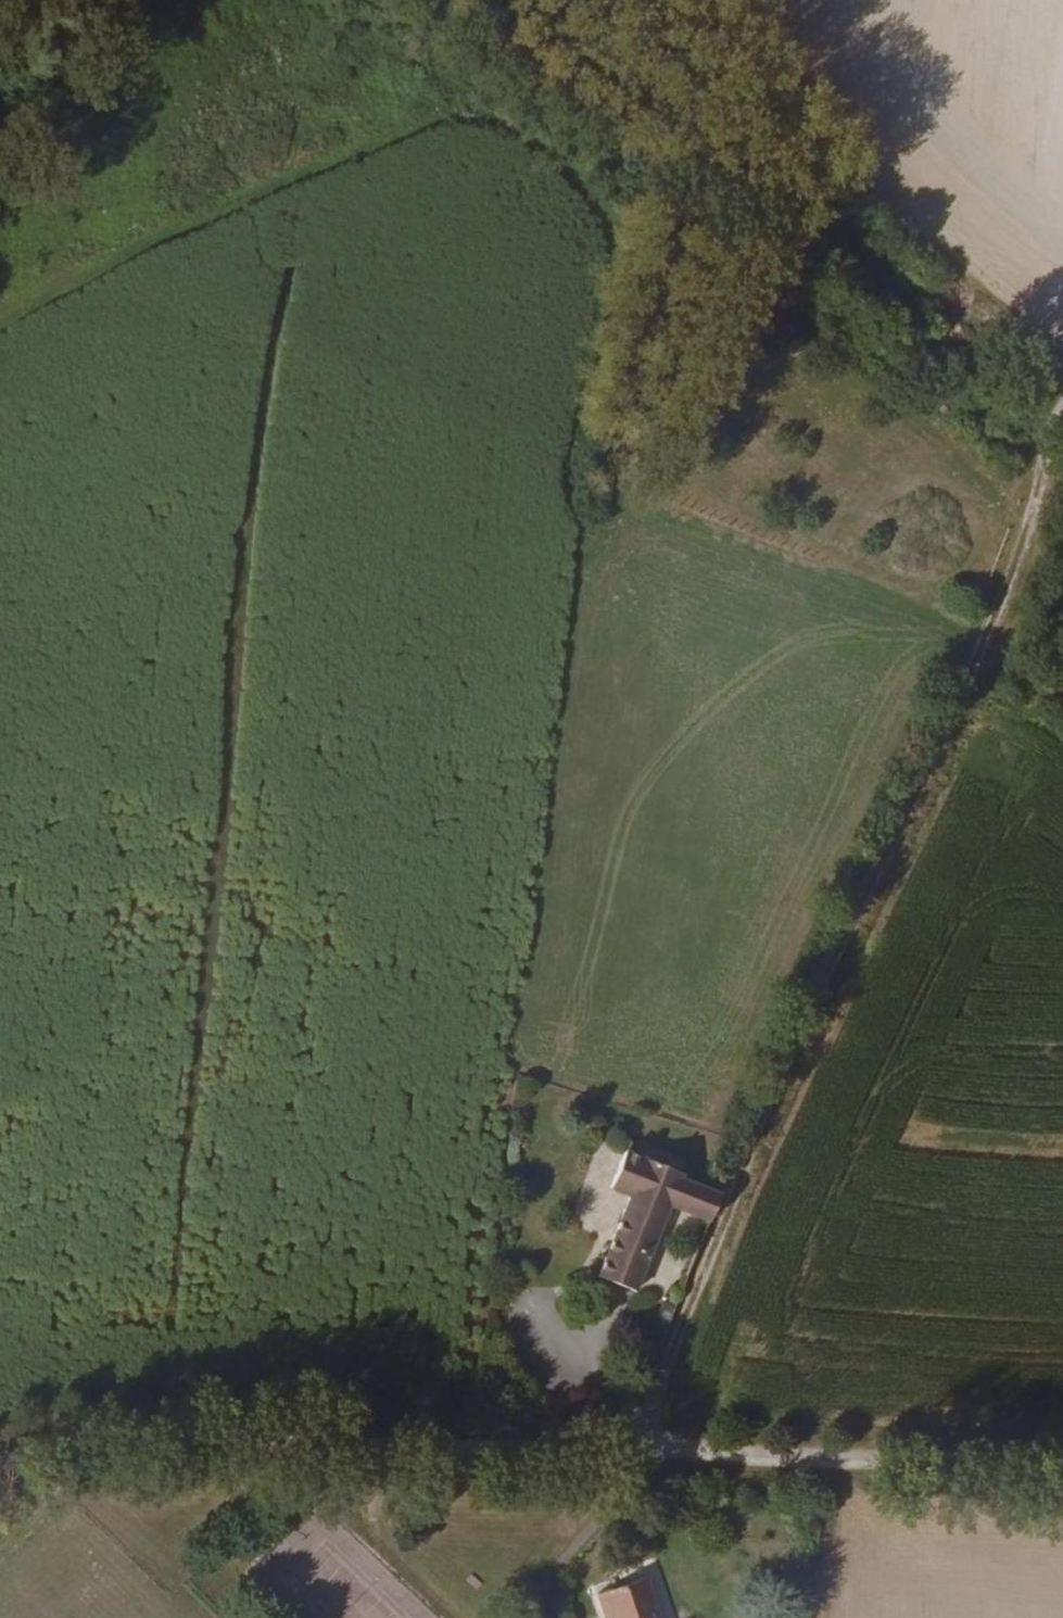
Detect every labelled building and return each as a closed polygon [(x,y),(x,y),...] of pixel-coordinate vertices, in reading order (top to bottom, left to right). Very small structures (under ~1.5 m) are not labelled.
[(678,1171),(621,1150),(605,1187),(626,1195),(590,1277),(630,1292),(666,1204),(705,1220),(715,1192),(677,1177),(678,1171)] [(663,1613),(648,1570),(596,1584),(603,1610),(613,1610),(615,1617),(664,1617),(663,1613)]
